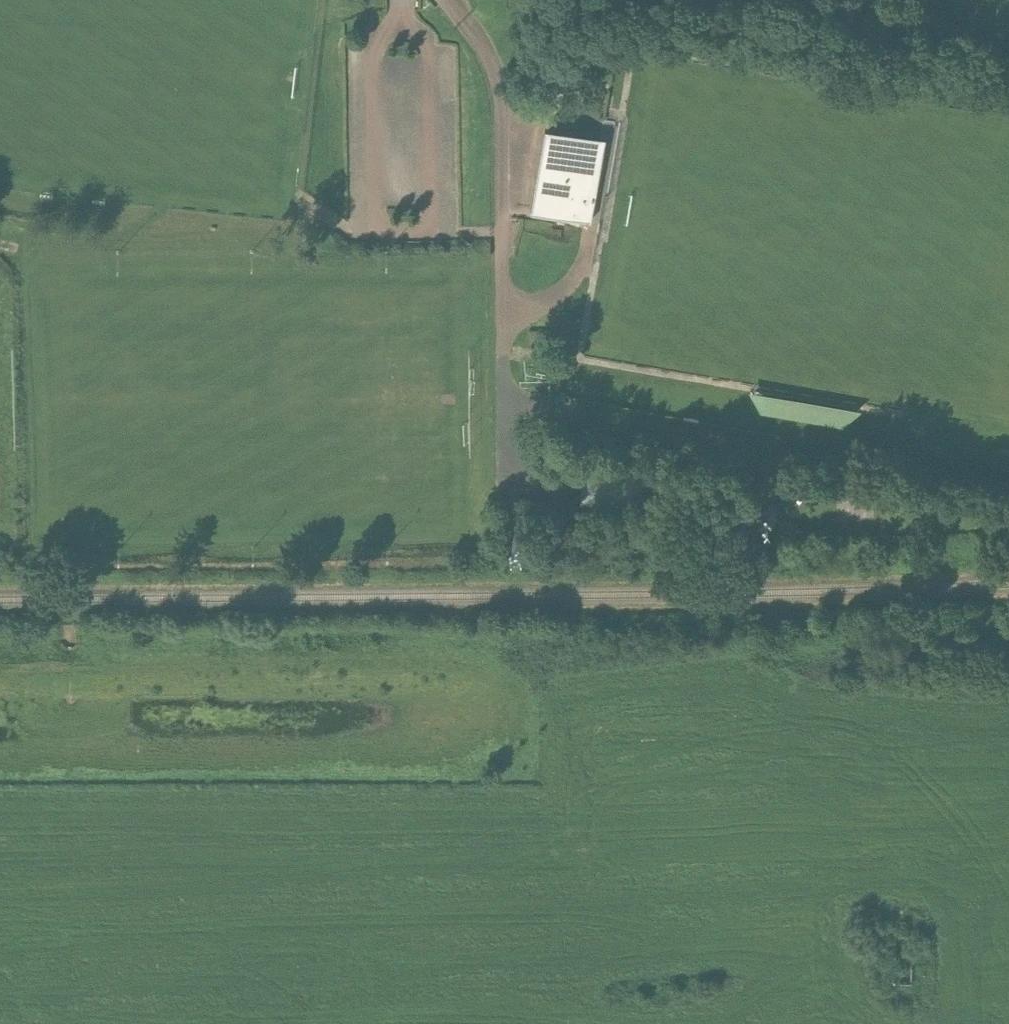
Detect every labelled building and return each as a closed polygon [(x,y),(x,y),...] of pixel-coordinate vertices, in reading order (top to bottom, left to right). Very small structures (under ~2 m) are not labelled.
[(976,14),(978,0),(963,0),(961,12),(976,14)] [(541,151),(531,211),(591,221),(596,192),(595,192),(599,170),(595,170),(601,137),(579,133),(549,128),(545,151),(541,151)]
